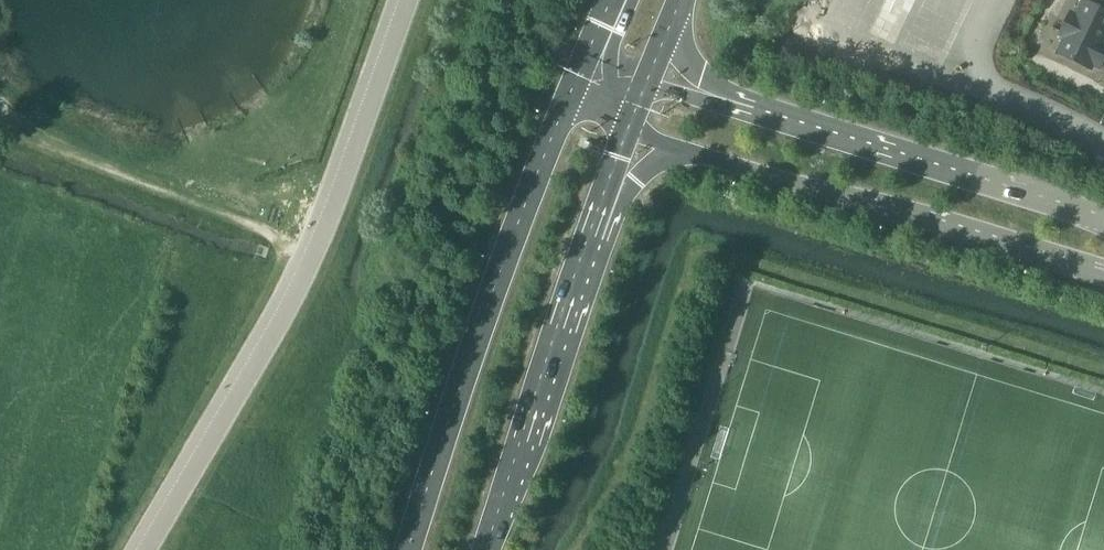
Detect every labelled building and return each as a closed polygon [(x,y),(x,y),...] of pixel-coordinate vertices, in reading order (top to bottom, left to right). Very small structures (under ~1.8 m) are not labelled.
[(1076,15),(1071,12),(1059,35),(1064,38),(1057,53),(1091,70),(1093,66),(1100,69),(1103,61),(1103,0),(1100,0),(1096,7),(1083,0),(1076,15)]
